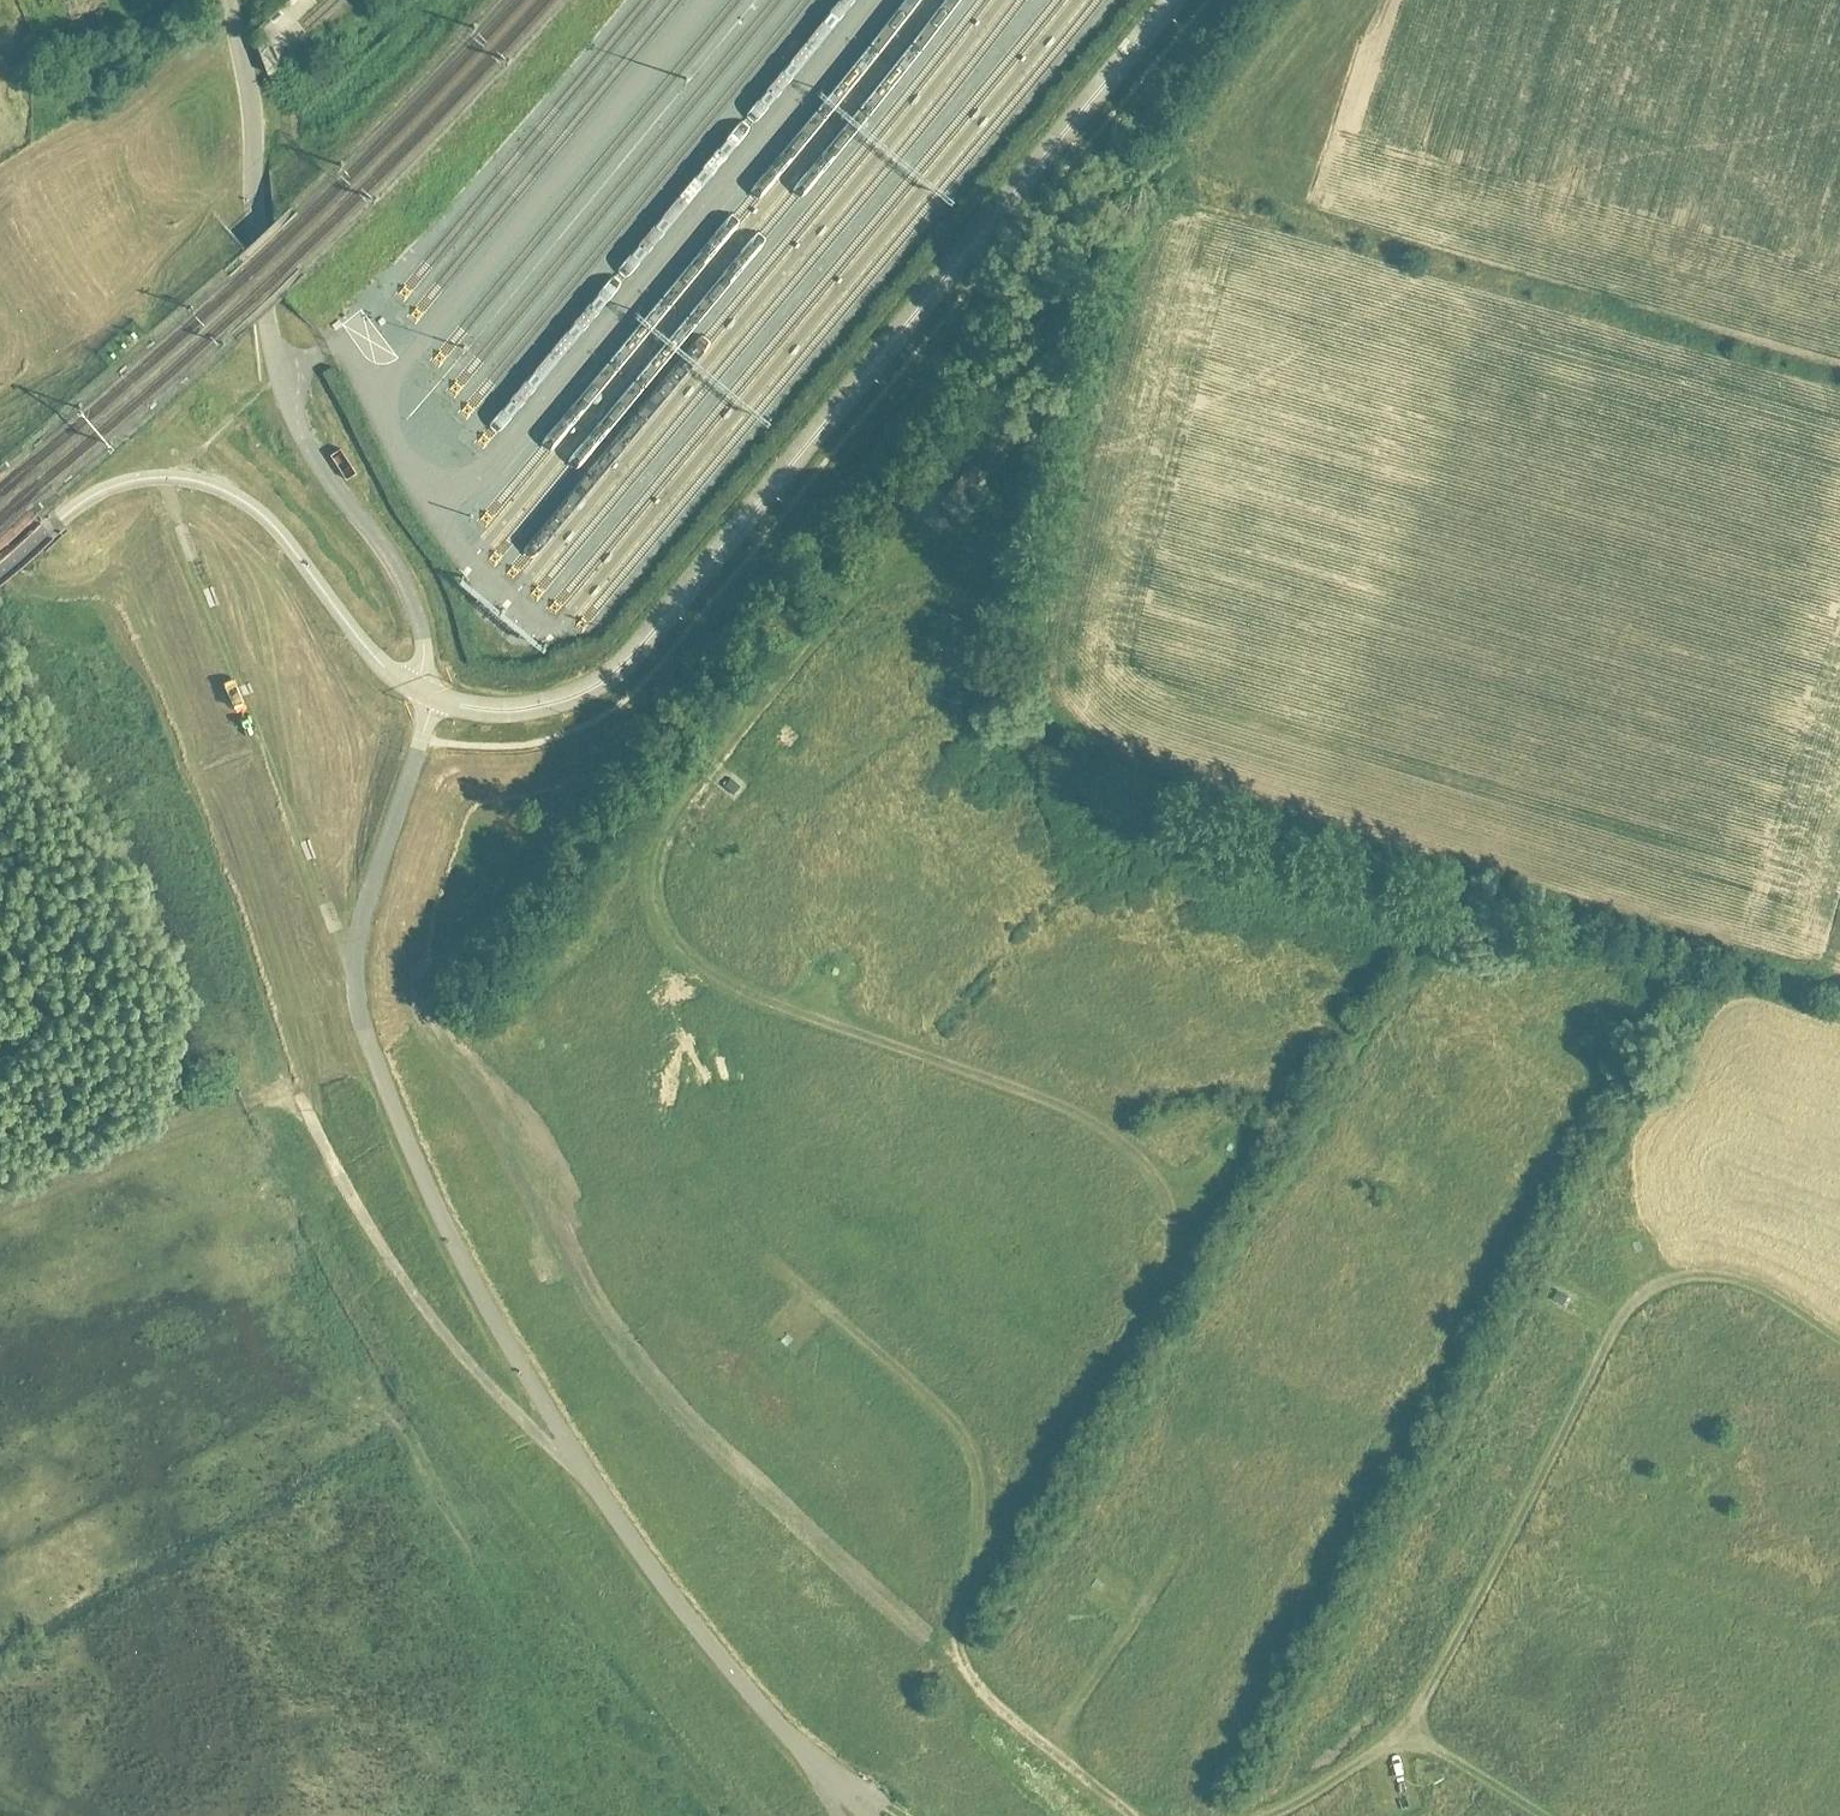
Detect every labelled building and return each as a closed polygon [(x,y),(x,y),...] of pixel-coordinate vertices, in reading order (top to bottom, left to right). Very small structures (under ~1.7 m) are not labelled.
[(914,517),(937,537),(948,525),(925,505),(914,517)] [(572,601),(592,606),(596,587),(577,582),(572,601)]
